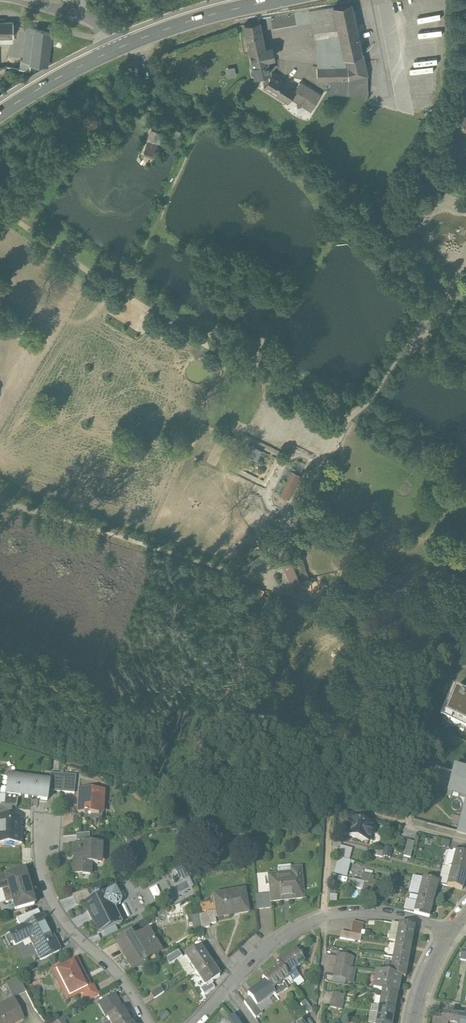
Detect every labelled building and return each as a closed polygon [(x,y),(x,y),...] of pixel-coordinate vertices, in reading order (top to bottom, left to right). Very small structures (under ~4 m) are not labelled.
[(351,1),(333,5),(344,60),(362,56),(351,1)] [(339,35),(333,5),(307,10),(313,40),(339,35)] [(310,24),(307,10),(295,12),(297,25),(297,26),(310,24)] [(297,25),(295,12),(270,17),(272,29),(297,25)] [(0,20),(0,38),(15,38),(14,23),(0,20)] [(265,48),(259,20),(243,23),(248,51),(265,48)] [(51,34),(29,28),(27,36),(34,38),(31,63),(47,65),(50,44),(62,45),(63,39),(51,37),(51,34)] [(265,48),(248,51),(253,78),(270,75),(268,63),(274,62),(272,50),(265,52),(265,48)] [(346,68),(317,69),(317,82),(330,82),(329,94),(367,93),(367,72),(364,56),(362,56),(344,60),(346,68)] [(270,76),(263,86),(288,103),(290,99),(295,93),(270,76)] [(295,93),(290,99),(309,111),(320,94),(302,82),(295,93)] [(462,108),(456,132),(465,134),(465,109),(462,108)] [(158,143),(148,140),(144,153),(155,155),(158,143)] [(249,448),(245,458),(258,464),(262,454),(249,448)] [(299,470),(288,465),(283,476),(294,481),(299,470)] [(294,481),(283,476),(278,486),(289,491),(294,481)] [(289,491),(278,486),(273,497),(284,502),(289,491)] [(284,502),(273,497),(268,507),(279,513),(284,502)] [(302,545),(292,548),(296,563),(305,561),(302,545)] [(258,560),(246,571),(251,577),(264,566),(258,560)] [(281,567),(286,577),(293,574),(288,564),(281,567)] [(297,585),(293,574),(286,577),(291,588),(297,585)] [(417,610),(400,603),(395,614),(407,619),(408,616),(413,618),(417,610)] [(454,687),(441,716),(465,727),(465,692),(454,687)] [(453,768),(447,794),(465,799),(465,772),(453,768)] [(63,775),(52,774),(50,782),(49,791),(63,792),(63,775)] [(63,792),(74,793),(75,776),(63,775),(63,792)] [(50,782),(14,776),(12,788),(10,788),(10,789),(12,789),(11,797),(47,802),(49,791),(50,782)] [(105,789),(77,788),(77,813),(104,813),(105,789)] [(465,799),(457,831),(465,834),(465,799)] [(0,808),(0,818),(12,818),(12,808),(0,808)] [(22,817),(12,818),(0,818),(0,846),(22,845),(22,836),(21,836),(20,818),(22,818),(22,817)] [(372,826),(349,820),(345,835),(368,841),(372,826)] [(414,843),(407,841),(403,856),(410,858),(414,843)] [(88,845),(74,844),(73,855),(75,856),(74,873),(82,873),(82,871),(90,871),(90,874),(91,874),(92,862),(98,862),(99,855),(102,855),(103,844),(88,843),(88,845)] [(341,845),(338,856),(350,859),(353,848),(341,845)] [(462,845),(460,853),(456,852),(451,869),(465,872),(465,846),(462,845)] [(292,876),(268,878),(270,895),(271,903),(304,899),(301,868),(291,870),(292,876)] [(451,869),(447,886),(462,889),(465,875),(465,872),(451,869)] [(5,877),(5,878),(0,879),(0,892),(2,891),(6,904),(16,901),(19,910),(35,905),(30,887),(28,888),(27,883),(28,883),(25,871),(5,877)] [(360,881),(352,879),(350,887),(362,890),(363,887),(370,889),(371,884),(360,881)] [(438,883),(422,879),(418,896),(433,900),(438,883)] [(167,880),(150,886),(154,897),(171,890),(167,880)] [(115,887),(84,902),(84,903),(85,902),(100,932),(99,933),(99,934),(123,922),(123,921),(120,923),(111,905),(120,901),(114,888),(115,888),(115,887)] [(232,897),(215,900),(217,912),(218,918),(218,919),(219,918),(232,915),(232,916),(249,913),(245,890),(231,892),(232,897)] [(270,895),(255,897),(256,910),(271,908),(270,903),(271,903),(270,895)] [(433,900),(418,896),(414,913),(429,917),(433,900)] [(38,910),(17,919),(21,927),(41,916),(38,910)] [(217,912),(206,914),(207,915),(199,917),(202,930),(209,929),(209,926),(216,925),(215,918),(218,918),(217,912)] [(50,934),(41,916),(21,927),(9,932),(16,946),(30,939),(41,960),(61,950),(53,933),(50,934)] [(199,917),(191,919),(194,932),(202,930),(199,917)] [(364,925),(352,922),(350,933),(362,935),(364,925)] [(414,927),(399,924),(396,941),(411,944),(414,927)] [(350,933),(341,931),(339,939),(360,943),(362,935),(350,933)] [(136,942),(131,932),(117,940),(127,958),(129,956),(136,968),(147,962),(145,959),(160,950),(150,933),(136,942)] [(310,938),(302,943),(305,947),(313,943),(310,938)] [(411,944),(396,941),(393,958),(408,961),(411,944)] [(200,947),(186,957),(195,971),(210,962),(200,947)] [(182,956),(179,950),(166,958),(170,964),(182,956)] [(295,950),(278,963),(280,966),(289,978),(292,982),(300,977),(294,969),(304,962),(295,950)] [(352,957),(338,954),(336,965),(337,966),(350,968),(352,957)] [(408,961),(393,958),(390,975),(401,977),(405,978),(408,961)] [(75,961),(56,970),(70,997),(83,991),(88,988),(75,961)] [(210,962),(195,971),(205,986),(211,983),(220,977),(210,962)] [(280,966),(263,978),(265,981),(274,994),(277,997),(288,989),(283,982),(289,978),(280,966)] [(350,968),(337,966),(336,973),(352,976),(353,969),(350,968)] [(390,975),(376,973),(373,990),(382,991),(397,994),(401,977),(390,975)] [(19,978),(6,984),(13,998),(26,992),(19,978)] [(265,981),(248,994),(250,998),(257,1006),(274,994),(265,981)] [(205,986),(200,989),(204,995),(215,988),(211,983),(205,986)] [(88,988),(83,991),(88,1001),(99,996),(94,985),(88,988)] [(160,988),(150,994),(154,999),(163,993),(160,988)] [(397,994),(382,991),(379,1008),(394,1011),(397,994)] [(114,995),(99,1004),(106,1018),(107,1017),(122,1009),(114,995)] [(250,998),(244,1002),(256,1018),(262,1014),(257,1006),(250,998)] [(313,1010),(306,1000),(301,1004),(308,1013),(313,1010)] [(0,1013),(0,1022),(18,1022),(24,1020),(16,1002),(0,1010),(0,1012),(0,1013)] [(379,1008),(376,1022),(392,1022),(394,1011),(379,1008)] [(107,1017),(111,1022),(130,1022),(122,1009),(107,1017)] [(170,1014),(164,1009),(158,1016),(163,1021),(170,1014)] [(449,1010),(449,1014),(444,1013),(444,1018),(435,1017),(434,1022),(458,1022),(460,1016),(453,1015),(454,1011),(449,1010)]
